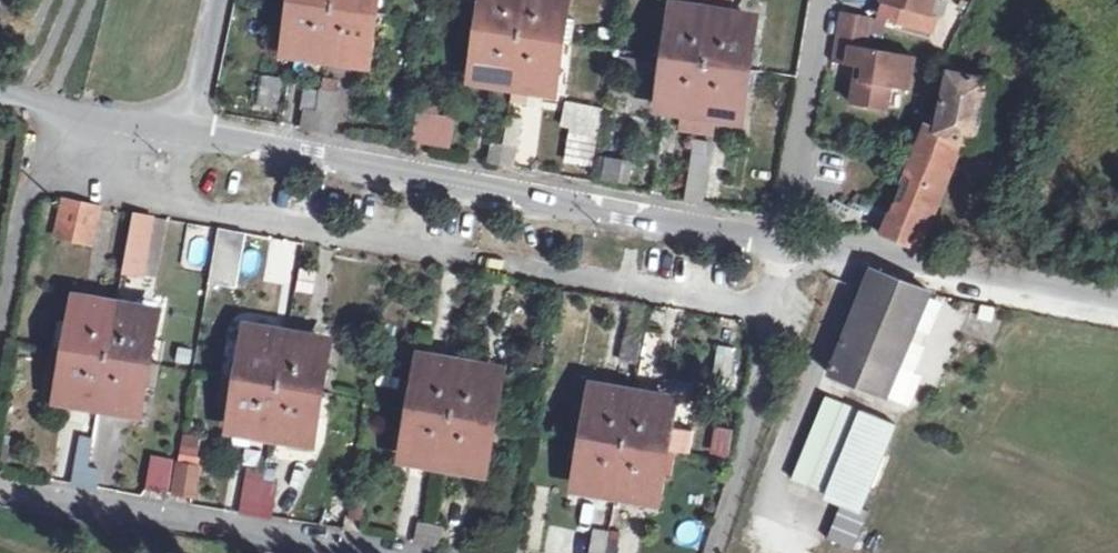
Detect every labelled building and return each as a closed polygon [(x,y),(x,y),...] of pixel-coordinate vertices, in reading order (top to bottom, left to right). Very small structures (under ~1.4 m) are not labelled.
[(291,50),(314,54),(315,48),(339,51),(339,58),(365,61),(374,0),(297,0),(291,50)] [(486,5),(473,3),(469,27),(483,29),(476,77),(501,81),(502,76),(526,79),(525,85),(551,88),(564,0),(487,0),(486,5)] [(713,6),(712,15),(723,18),(724,13),(732,15),(734,0),(714,0),(713,6)] [(891,5),(888,18),(932,31),(936,16),(930,14),(934,0),(883,0),(891,5)] [(713,6),(700,4),(699,11),(675,6),(661,105),(683,108),(684,103),(711,106),(710,113),(739,116),(751,18),(732,15),(724,13),(723,18),(712,15),(713,6)] [(872,16),(841,11),(833,60),(857,65),(864,66),(862,82),(855,81),(851,102),(885,108),(888,85),(908,89),(911,71),(903,69),(905,53),(867,47),(872,16)] [(914,54),(905,53),(903,69),(911,71),(914,54)] [(864,66),(857,65),(855,81),(862,82),(864,66)] [(986,77),(949,70),(937,126),(926,120),(881,230),(916,245),(959,137),(974,144),(986,77)] [(599,138),(604,107),(564,100),(559,131),(599,138)] [(451,148),(454,115),(415,111),(412,144),(451,148)] [(712,142),(692,139),(684,198),(705,200),(712,142)] [(517,148),(492,144),(490,161),(514,165),(517,148)] [(632,183),(634,159),(599,156),(597,180),(632,183)] [(888,196),(870,188),(861,211),(879,219),(888,196)] [(98,209),(69,203),(64,235),(94,241),(98,209)] [(135,218),(134,220),(125,273),(145,276),(154,221),(135,218)] [(246,232),(219,228),(209,284),(235,288),(246,232)] [(926,291),(869,269),(827,372),(883,396),(926,291)] [(106,304),(79,300),(61,396),(88,401),(88,397),(115,401),(115,406),(139,409),(155,314),(133,309),(132,314),(105,310),(106,304)] [(274,332),(252,329),(234,425),(259,431),(261,425),(288,430),(287,435),(308,439),(327,340),(305,337),(304,343),(275,339),(274,332)] [(733,351),(718,349),(714,376),(730,378),(733,351)] [(450,363),(426,359),(409,456),(433,461),(433,457),(456,460),(456,465),(481,470),(498,370),(477,368),(476,373),(449,369),(450,363)] [(621,391),(597,387),(580,486),(605,491),(606,485),(633,489),(632,495),(655,499),(671,399),(650,396),(649,400),(621,395),(621,391)] [(895,423),(826,397),(793,479),(840,498),(823,540),(853,552),(869,509),(863,506),(895,423)] [(92,466),(121,469),(127,424),(97,420),(92,466)] [(172,462),(149,458),(144,491),(167,495),(172,462)] [(193,465),(178,463),(174,493),(188,495),(193,465)] [(99,469),(76,466),(72,485),(95,490),(99,469)] [(364,489),(351,487),(347,517),(360,519),(364,489)] [(270,498),(250,495),(247,513),(267,517),(270,498)] [(442,528),(419,524),(416,541),(439,546),(442,528)]
